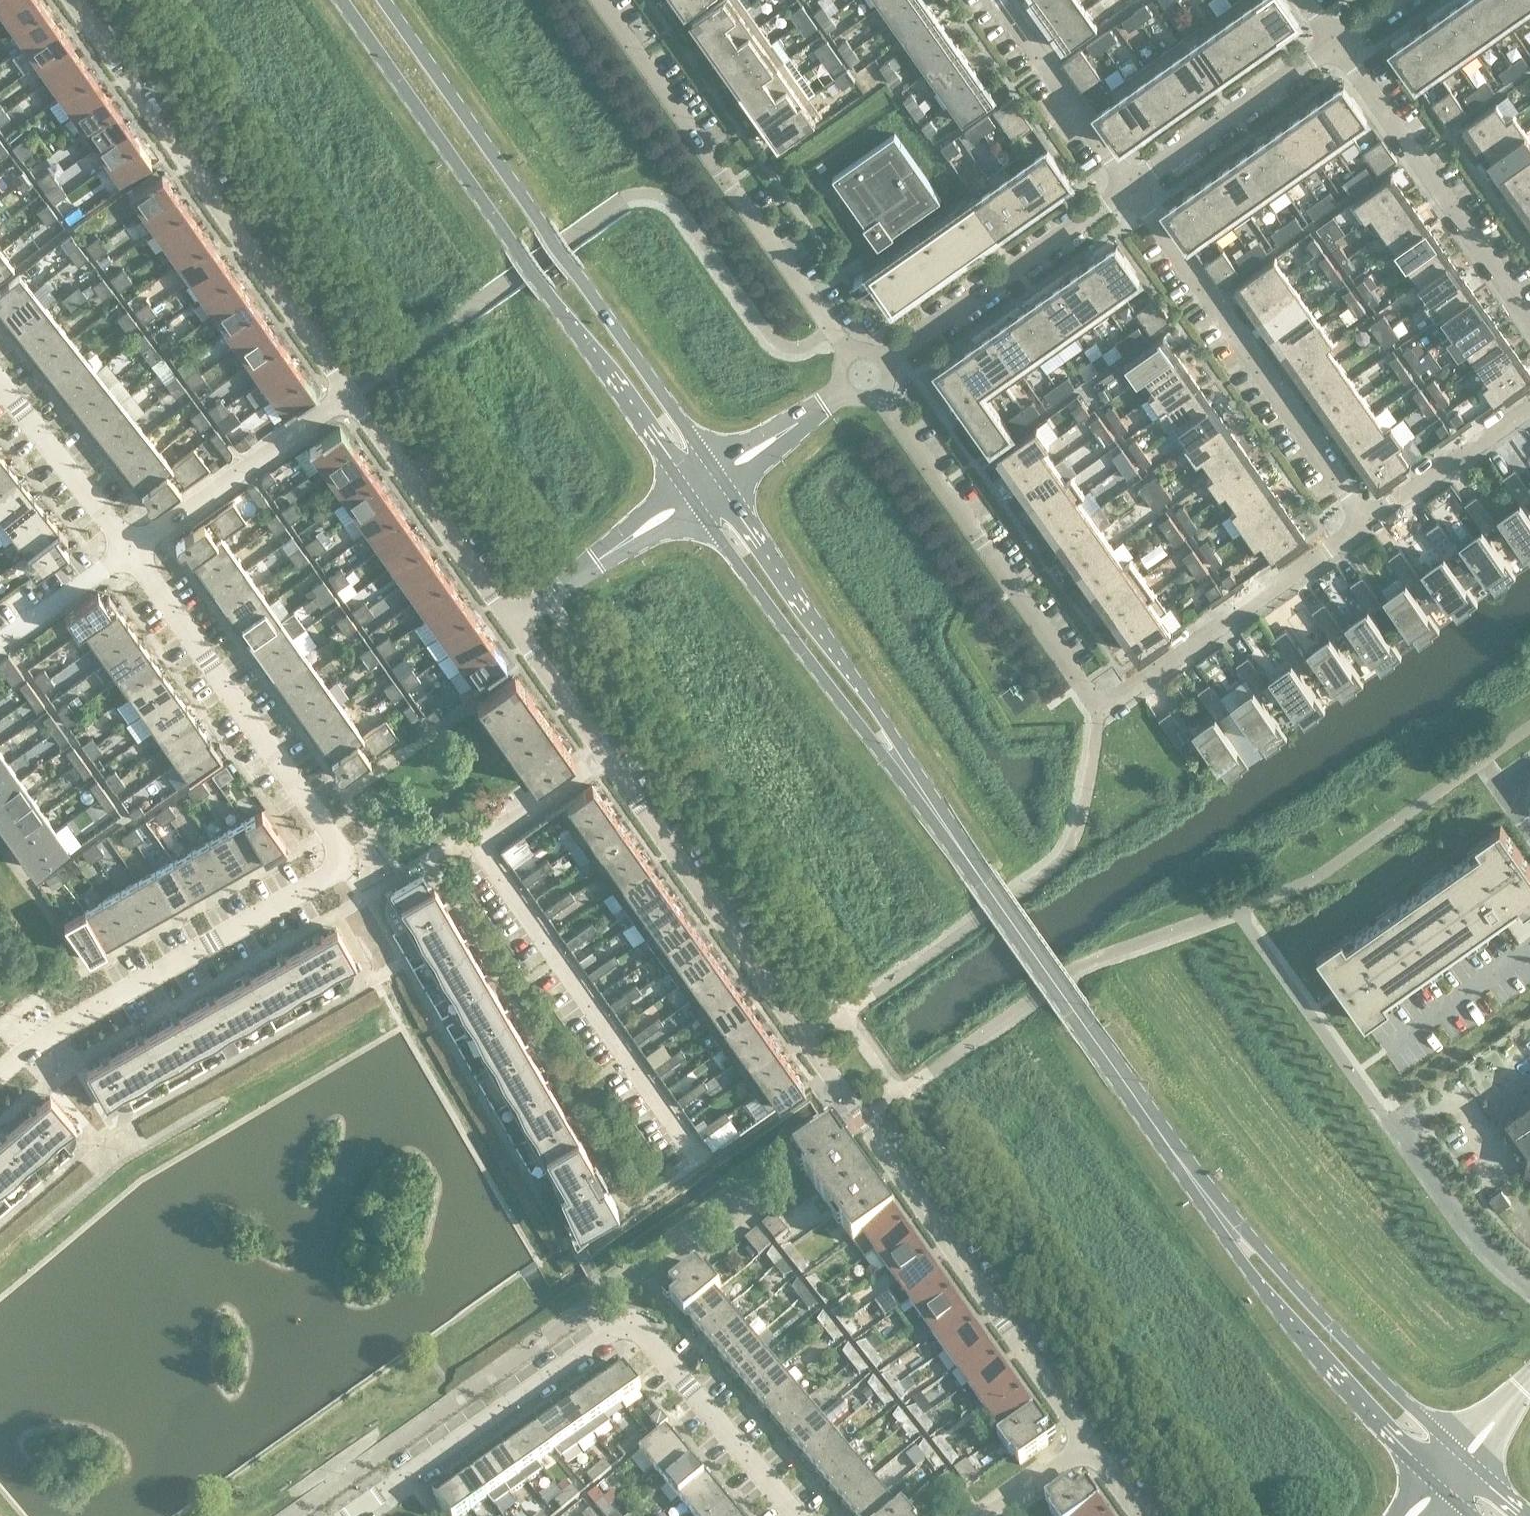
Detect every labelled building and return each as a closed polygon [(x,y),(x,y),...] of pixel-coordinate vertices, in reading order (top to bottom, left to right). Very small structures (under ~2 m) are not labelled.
[(1,13),(19,0),(0,0),(0,11),(1,13)] [(39,0),(19,0),(1,13),(13,29),(44,7),(39,0)] [(689,10),(703,0),(682,0),(689,10)] [(752,0),(719,0),(694,17),(707,35),(748,7),(754,3),(752,0)] [(881,4),(893,21),(923,0),(887,0),(881,4)] [(893,21),(905,38),(936,15),(927,2),(925,4),(923,0),(893,21)] [(1040,11),(1042,9),(1044,13),(1063,0),(1032,0),(1040,11)] [(1080,0),(1063,0),(1044,13),(1044,14),(1045,13),(1047,17),(1045,18),(1054,31),(1086,9),(1080,0)] [(1233,3),(1263,45),(1281,33),(1258,0),(1237,0),(1233,3)] [(1258,0),(1281,33),(1299,20),(1285,0),(1258,0)] [(1466,0),(1464,0),(1448,11),(1478,54),(1496,41),(1466,0)] [(1493,0),(1466,0),(1496,41),(1513,29),(1493,0)] [(1519,0),(1493,0),(1513,29),(1529,17),(1529,15),(1519,0)] [(1529,15),(1529,0),(1519,0),(1529,15)] [(1153,13),(1146,3),(1134,12),(1141,21),(1153,13)] [(1263,45),(1233,3),(1216,15),(1246,58),(1263,45)] [(810,16),(803,5),(790,14),(798,24),(810,16)] [(824,6),(816,12),(822,21),(830,15),(824,6)] [(56,24),(44,7),(13,29),(25,46),(56,24)] [(748,7),(707,35),(720,53),(760,25),(748,7)] [(1098,26),(1086,9),(1054,31),(1063,44),(1065,43),(1068,46),(1066,47),(1067,48),(1098,26)] [(1478,54),(1448,11),(1430,24),(1460,66),(1478,54)] [(1141,21),(1134,12),(1122,20),(1129,30),(1141,21)] [(837,25),(830,15),(822,21),(829,31),(837,25)] [(946,28),(936,15),(905,38),(917,54),(948,32),(946,33),(944,30),(946,28)] [(1246,58),(1216,15),(1198,28),(1228,70),(1246,58)] [(818,26),(810,16),(798,24),(805,35),(818,26)] [(68,41),(56,24),(25,46),(37,63),(68,41)] [(1460,66),(1430,24),(1413,36),(1436,69),(1435,70),(1442,79),(1460,66)] [(772,42),(760,25),(720,53),(732,71),(773,42),(772,42)] [(1117,38),(1111,28),(1099,37),(1105,46),(1117,38)] [(1228,70),(1198,28),(1180,40),(1210,83),(1228,70)] [(948,32),(917,54),(928,71),(960,49),(951,36),(949,37),(946,34),(948,32)] [(1436,69),(1413,36),(1394,49),(1417,82),(1435,70),(1436,69)] [(778,37),(772,42),(773,42),(732,71),(745,88),(791,56),(778,37)] [(1105,46),(1099,37),(1087,45),(1093,55),(1105,46)] [(835,51),(828,40),(815,49),(823,60),(835,51)] [(847,40),(839,46),(845,54),(854,49),(847,40)] [(1210,83),(1180,40),(1163,52),(1193,95),(1210,83)] [(80,58),(68,41),(37,63),(49,80),(80,58)] [(861,59),(854,49),(845,54),(852,64),(861,59)] [(969,62),(960,49),(928,71),(940,88),(972,65),(971,65),(969,66),(967,63),(969,62)] [(1102,78),(1082,49),(1063,62),(1083,91),(1102,78)] [(843,62),(835,51),(823,60),(830,70),(843,62)] [(1193,95),(1163,52),(1145,65),(1175,108),(1193,95)] [(803,73),(791,56),(745,88),(757,106),(803,73)] [(1512,64),(1518,74),(1529,66),(1529,65),(1524,56),(1512,64)] [(92,75),(80,58),(49,80),(60,97),(92,75)] [(889,59),(881,65),(887,75),(895,69),(889,59)] [(1518,74),(1512,64),(1500,73),(1506,82),(1518,74)] [(972,66),(972,65),(940,88),(952,104),(983,82),(974,69),(972,70),(970,67),(972,66)] [(1175,108),(1145,65),(1127,77),(1157,120),(1175,108)] [(856,80),(848,69),(835,77),(843,88),(856,80)] [(902,78),(895,69),(887,75),(894,84),(902,78)] [(816,92),(803,73),(757,106),(769,124),(810,95),(810,96),(816,92)] [(103,91),(92,75),(60,97),(72,113),(103,91)] [(1157,120),(1127,77),(1109,90),(1116,100),(1117,100),(1140,132),(1157,120)] [(1488,81),(1476,89),(1483,99),(1495,90),(1488,81)] [(993,95),(983,82),(952,104),(964,122),(996,99),(995,98),(993,100),(991,96),(993,95)] [(1368,117),(1345,84),(1326,97),(1349,130),(1350,129),(1368,117)] [(1451,89),(1432,103),(1447,124),(1466,111),(1451,89)] [(1483,99),(1476,89),(1464,98),(1471,107),(1483,99)] [(115,108),(103,91),(72,113),(84,130),(115,108)] [(912,93),(904,99),(911,108),(919,102),(912,93)] [(810,95),(769,124),(782,142),(823,113),(810,96),(810,95)] [(1034,126),(1013,97),(994,110),(1015,140),(1034,126)] [(1349,130),(1326,97),(1309,109),(1339,152),(1357,139),(1350,129),(1349,130)] [(1117,100),(1116,100),(1098,112),(1121,145),(1140,132),(1117,100)] [(1498,102),(1497,101),(1464,124),(1465,126),(1466,125),(1476,140),(1508,118),(1497,102),(1498,102)] [(925,112),(919,102),(911,108),(917,117),(925,112)] [(127,125),(115,108),(84,130),(96,147),(127,125)] [(1339,152),(1309,109),(1291,122),(1321,165),(1339,152)] [(5,110),(0,114),(0,124),(10,117),(5,110)] [(997,124),(989,114),(977,122),(985,133),(997,124)] [(1514,114),(1508,118),(1476,140),(1489,158),(1526,131),(1514,114)] [(931,119),(922,125),(929,135),(937,129),(931,119)] [(985,133),(977,122),(965,131),(973,141),(985,133)] [(1321,165),(1291,122),(1273,134),(1303,177),(1321,165)] [(139,141),(127,125),(96,147),(107,163),(139,141)] [(1526,131),(1489,158),(1500,174),(1529,153),(1529,137),(1526,131)] [(864,225),(879,246),(895,235),(893,232),(941,199),(895,133),(833,176),(866,224),(864,225)] [(1303,177),(1273,134),(1256,147),(1286,189),(1303,177)] [(25,137),(12,146),(17,153),(30,143),(25,137)] [(1398,159),(1383,138),(1363,151),(1379,173),(1398,159)] [(961,149),(954,139),(942,147),(949,158),(961,149)] [(151,159),(139,141),(107,163),(120,181),(151,159)] [(35,149),(30,143),(17,153),(22,159),(35,149)] [(3,144),(0,147),(0,157),(8,151),(3,144)] [(1072,180),(1049,147),(1031,160),(1054,193),(1072,180)] [(1286,189),(1256,147),(1238,159),(1268,202),(1286,189)] [(1500,174),(1513,192),(1529,179),(1529,153),(1500,174)] [(1268,202),(1238,159),(1220,172),(1250,214),(1268,202)] [(1031,160),(1014,172),(1013,173),(1036,205),(1054,193),(1031,160)] [(988,176),(992,182),(994,186),(995,185),(1018,218),(1036,205),(1013,173),(1014,172),(1007,162),(988,176)] [(1367,167),(1355,175),(1362,185),(1373,176),(1367,167)] [(49,169),(37,179),(42,185),(54,176),(49,169)] [(28,177),(23,170),(12,178),(18,185),(28,177)] [(1250,214),(1220,172),(1203,184),(1233,227),(1250,214)] [(130,196),(143,213),(174,191),(162,174),(130,196)] [(1362,185),(1355,175),(1343,184),(1350,193),(1362,185)] [(1393,177),(1391,175),(1353,202),(1353,203),(1354,203),(1366,219),(1403,193),(1392,177),(1393,177)] [(59,182),(54,176),(42,185),(46,192),(59,182)] [(33,184),(28,177),(18,185),(23,191),(33,184)] [(1513,192),(1523,207),(1529,202),(1529,179),(1513,192)] [(994,186),(992,182),(975,194),(1001,230),(1018,218),(995,185),(994,186)] [(1233,227),(1203,184),(1185,197),(1208,229),(1207,230),(1214,240),(1233,227)] [(186,208),(174,191),(143,213),(154,230),(186,208)] [(1331,192),(1320,200),(1326,210),(1338,201),(1331,192)] [(1415,210),(1403,193),(1366,219),(1377,236),(1383,232),(1415,210)] [(975,194),(939,218),(868,269),(894,306),(1001,230),(975,194)] [(1208,229),(1185,197),(1167,209),(1190,242),(1207,230),(1208,229)] [(1326,210),(1320,200),(1308,209),(1314,218),(1326,210)] [(52,210),(47,203),(37,210),(42,217),(52,210)] [(73,204),(62,212),(68,221),(79,213),(73,204)] [(197,225),(186,208),(154,230),(166,247),(197,225)] [(57,216),(52,210),(42,217),(47,224),(57,216)] [(1426,226),(1415,210),(1383,232),(1395,248),(1426,226)] [(1296,217),(1284,225),(1291,235),(1303,226),(1296,217)] [(209,241),(197,225),(166,247),(178,263),(209,241)] [(1291,235),(1284,225),(1272,233),(1279,243),(1291,235)] [(1438,243),(1426,226),(1395,248),(1407,265),(1438,243)] [(1329,228),(1321,233),(1329,244),(1336,239),(1329,228)] [(98,235),(86,244),(90,251),(103,241),(98,235)] [(1322,249),(1315,238),(1307,243),(1315,254),(1322,249)] [(108,248),(103,241),(90,251),(95,257),(108,248)] [(221,258),(209,241),(178,263),(190,280),(221,258)] [(1261,242),(1249,250),(1256,259),(1268,251),(1261,242)] [(1450,260),(1438,243),(1407,265),(1418,282),(1450,260)] [(83,251),(78,244),(68,252),(73,259),(83,251)] [(1140,277),(1117,244),(1099,257),(1122,290),(1123,290),(1140,277)] [(1341,245),(1333,250),(1341,261),(1348,256),(1341,245)] [(0,250),(0,278),(14,267),(0,250)] [(1224,250),(1205,264),(1220,285),(1239,272),(1224,250)] [(1256,259),(1249,250),(1237,258),(1244,268),(1256,259)] [(88,258),(83,251),(73,259),(78,266),(88,258)] [(1334,266),(1327,255),(1319,260),(1327,271),(1334,266)] [(1356,267),(1348,256),(1341,261),(1348,272),(1356,267)] [(1122,290),(1099,257),(1081,270),(1111,312),(1130,299),(1123,290),(1122,290)] [(1276,258),(1275,257),(1236,284),(1238,286),(1249,301),(1287,275),(1275,259),(1276,258)] [(233,275),(221,258),(190,280),(202,297),(233,275)] [(1462,276),(1450,260),(1418,282),(1430,298),(1462,276)] [(1342,276),(1334,266),(1327,271),(1335,282),(1342,276)] [(123,268),(110,277),(115,284),(127,274),(123,268)] [(1111,312),(1081,270),(1064,282),(1094,325),(1111,312)] [(862,288),(872,281),(865,271),(855,278),(862,288)] [(19,274),(0,289),(0,311),(2,314),(33,290),(19,274)] [(132,280),(127,274),(115,284),(120,290),(132,280)] [(245,292),(233,275),(202,297),(214,314),(245,292)] [(1298,292),(1287,275),(1249,301),(1261,318),(1298,292)] [(1473,293),(1462,276),(1430,298),(1424,303),(1436,319),(1442,315),(1473,293)] [(107,284),(102,277),(92,285),(97,291),(107,284)] [(1364,278),(1357,284),(1364,294),(1372,289),(1364,278)] [(1094,325),(1064,282),(1046,294),(1076,337),(1094,325)] [(79,283),(62,296),(72,308),(89,295),(79,283)] [(112,291),(107,284),(97,291),(102,298),(112,291)] [(1358,299),(1350,288),(1343,293),(1350,304),(1358,299)] [(1379,300),(1372,289),(1364,294),(1372,305),(1379,300)] [(45,306),(33,290),(2,314),(15,330),(45,306)] [(256,309),(245,292),(214,314),(225,331),(256,309)] [(1310,308),(1298,292),(1261,318),(1273,335),(1310,308)] [(1485,310),(1473,293),(1442,315),(1454,332),(1485,310)] [(1076,337),(1046,294),(1028,307),(1058,350),(1076,337)] [(1170,320),(1155,298),(1136,312),(1151,333),(1170,320)] [(1365,310),(1358,299),(1350,304),(1358,315),(1365,310)] [(147,301),(135,310),(139,316),(152,307),(147,301)] [(58,322),(45,306),(15,330),(28,346),(58,322)] [(157,313),(152,307),(139,316),(144,323),(157,313)] [(1058,350),(1028,307),(1011,319),(1041,362),(1058,350)] [(1322,325),(1310,308),(1273,335),(1284,351),(1322,325)] [(268,325),(256,309),(225,331),(237,347),(268,325)] [(132,317),(127,310),(116,317),(121,324),(132,317)] [(1497,326),(1485,310),(1454,332),(1448,336),(1460,353),(1465,349),(1497,326)] [(1384,314),(1377,319),(1385,330),(1392,325),(1384,314)] [(137,323),(132,317),(121,324),(127,331),(137,323)] [(1041,362),(1011,319),(993,332),(1023,375),(1041,362)] [(1385,330),(1377,319),(1370,324),(1377,335),(1385,330)] [(70,338),(58,322),(28,346),(40,362),(70,338)] [(280,342),(268,325),(237,347),(249,364),(280,342)] [(1334,342),(1322,325),(1284,351),(1296,368),(1328,346),(1334,342)] [(1399,336),(1392,325),(1385,330),(1392,341),(1399,336)] [(1509,343),(1497,326),(1465,349),(1477,365),(1509,343)] [(1140,327),(1128,335),(1134,345),(1146,337),(1140,327)] [(1392,341),(1385,330),(1377,335),(1385,346),(1392,341)] [(1023,375),(993,332),(975,344),(1005,387),(1023,375)] [(172,334),(159,343),(164,349),(177,340),(172,334)] [(1134,345),(1128,335),(1116,344),(1122,353),(1134,345)] [(1165,337),(1164,335),(1125,363),(1126,364),(1127,363),(1139,380),(1144,376),(1176,354),(1165,338),(1165,337)] [(83,354),(70,338),(40,362),(53,378),(83,354)] [(181,346),(177,340),(164,349),(169,356),(181,346)] [(156,349),(151,342),(141,350),(146,357),(156,349)] [(292,359),(280,342),(249,364),(260,381),(292,359)] [(1520,360),(1509,343),(1477,365),(1489,382),(1520,360)] [(1005,387),(975,344),(958,357),(981,390),(982,389),(988,399),(1005,387)] [(1411,345),(1404,350),(1411,361),(1419,356),(1411,345)] [(1339,362),(1328,346),(1296,368),(1308,385),(1339,362)] [(161,356),(156,349),(146,357),(151,364),(161,356)] [(1426,351),(1419,356),(1426,367),(1433,362),(1426,351)] [(1104,352),(1092,360),(1099,370),(1111,361),(1104,352)] [(96,370),(83,354),(53,378),(66,394),(96,370)] [(1187,369),(1176,354),(1144,376),(1155,391),(1187,369)] [(1405,366),(1397,355),(1390,360),(1397,371),(1405,366)] [(1426,367),(1419,356),(1411,361),(1419,372),(1426,367)] [(981,390),(958,357),(939,370),(962,403),(968,399),(979,414),(973,418),(992,445),(1012,432),(988,399),(982,389),(981,390)] [(303,375),(292,359),(260,381),(272,397),(303,375)] [(1099,370),(1092,360),(1080,369),(1087,378),(1099,370)] [(1520,360),(1489,382),(1483,386),(1495,402),(1494,403),(1495,404),(1529,379),(1529,373),(1520,360)] [(1351,379),(1339,362),(1308,385),(1320,401),(1351,379)] [(196,366),(184,376),(188,382),(201,373),(196,366)] [(1412,377),(1405,366),(1397,371),(1405,382),(1412,377)] [(1200,387),(1187,369),(1155,391),(1149,395),(1162,414),(1168,409),(1200,387)] [(108,386),(96,370),(66,394),(78,410),(108,386)] [(206,379),(201,373),(188,382),(193,388),(206,379)] [(181,382),(176,375),(165,383),(171,390),(181,382)] [(316,393),(303,375),(272,397),(285,415),(316,393)] [(1069,377),(1057,385),(1064,395),(1076,386),(1069,377)] [(1363,396),(1351,379),(1320,401),(1331,418),(1363,396)] [(1435,379),(1427,384),(1435,394),(1442,389),(1435,379)] [(186,389),(181,382),(171,390),(176,397),(186,389)] [(1064,395),(1057,385),(1045,394),(1052,403),(1064,395)] [(121,403),(108,386),(78,410),(91,426),(121,403)] [(1107,386),(1099,391),(1107,402),(1114,396),(1107,386)] [(1211,403),(1200,387),(1168,409),(1179,425),(1211,403)] [(1428,399),(1421,388),(1413,394),(1421,404),(1428,399)] [(1450,400),(1442,389),(1435,394),(1443,405),(1450,400)] [(1375,412),(1363,396),(1331,418),(1343,435),(1375,412)] [(221,399),(208,408),(213,415),(226,405),(221,399)] [(1436,410),(1428,399),(1421,404),(1429,415),(1436,410)] [(1034,402),(1022,410),(1028,420),(1040,411),(1034,402)] [(1090,413),(1083,402),(1073,409),(1081,420),(1090,413)] [(134,419),(121,403),(91,426),(104,443),(134,419)] [(1222,419),(1211,403),(1179,425),(1190,441),(1222,419)] [(230,412),(226,405),(213,415),(218,421),(230,412)] [(1113,406),(1106,411),(1114,422),(1121,416),(1113,406)] [(205,415),(200,408),(190,416),(195,423),(205,415)] [(1028,420),(1022,410),(1010,419),(1017,428),(1028,420)] [(1458,411),(1451,417),(1458,427),(1465,422),(1458,411)] [(1386,429),(1375,412),(1343,435),(1355,451),(1386,429)] [(210,422),(205,415),(195,423),(200,430),(210,422)] [(1107,426),(1099,416),(1090,423),(1097,433),(1107,426)] [(1129,427),(1121,416),(1114,422),(1121,432),(1129,427)] [(147,435),(134,419),(104,443),(117,459),(147,435)] [(1235,437),(1222,419),(1190,441),(1185,445),(1197,464),(1203,459),(1235,437)] [(1451,432),(1444,421),(1436,426),(1444,437),(1451,432)] [(1038,425),(1038,424),(999,452),(1000,453),(1001,453),(1012,468),(1043,446),(1049,442),(1038,426),(1038,425)] [(1392,425),(1386,429),(1355,451),(1367,468),(1398,446),(1404,442),(1392,425)] [(1115,437),(1107,426),(1097,433),(1105,444),(1115,437)] [(308,449),(321,466),(352,444),(340,427),(308,449)] [(230,448),(217,430),(210,435),(228,460),(230,458),(231,456),(232,454),(232,452),(231,449),(230,448)] [(159,451),(147,435),(117,459),(129,475),(159,451)] [(245,435),(234,443),(237,447),(238,448),(240,449),(242,449),(244,449),(245,448),(252,444),(245,435)] [(1245,452),(1235,437),(1203,459),(1214,475),(1245,452)] [(1137,439),(1130,444),(1137,455),(1145,450),(1137,439)] [(364,461),(352,444),(321,466),(333,483),(364,461)] [(1055,463),(1043,446),(1012,468),(1024,485),(1055,463)] [(1410,462),(1398,446),(1367,468),(1379,485),(1411,463),(1410,462)] [(194,448),(172,467),(186,485),(210,468),(194,448)] [(1131,460),(1123,449),(1113,456),(1121,467),(1131,460)] [(1152,461),(1145,450),(1137,455),(1145,466),(1152,461)] [(172,467),(159,451),(129,475),(142,491),(172,467)] [(1258,471),(1245,452),(1214,475),(1208,479),(1221,497),(1227,493),(1258,471)] [(0,455),(0,472),(8,465),(0,455)] [(215,458),(209,463),(214,470),(221,465),(215,458)] [(1138,470),(1131,460),(1121,467),(1128,477),(1138,470)] [(376,478),(364,461),(333,483),(344,500),(376,478)] [(1067,480),(1055,463),(1024,485),(1035,502),(1067,480)] [(8,465),(0,472),(0,498),(21,481),(8,465)] [(186,485),(172,467),(142,491),(147,498),(146,499),(145,501),(145,503),(146,505),(147,506),(149,507),(151,508),(153,508),(154,507),(186,485)] [(1522,504),(1529,498),(1529,490),(1515,469),(1503,477),(1521,501),(1522,504)] [(276,479),(270,471),(263,475),(262,476),(261,478),(261,480),(261,482),(262,483),(265,487),(276,479)] [(1269,486),(1258,471),(1227,493),(1237,508),(1269,486)] [(1073,475),(1067,480),(1035,502),(1047,518),(1079,496),(1084,492),(1073,475)] [(1157,475),(1150,480),(1157,491),(1165,486),(1157,475)] [(387,494),(376,478),(344,500),(356,516),(387,494)] [(1157,491),(1150,480),(1140,487),(1148,498),(1157,491)] [(21,481),(0,498),(0,519),(2,522),(34,497),(21,481)] [(262,508),(269,503),(259,489),(257,487),(255,486),(253,485),(251,485),(248,486),(247,487),(262,508)] [(1172,496),(1165,486),(1157,491),(1165,502),(1172,496)] [(1281,503),(1269,486),(1237,508),(1232,512),(1244,530),(1281,503)] [(1165,502),(1157,491),(1148,498),(1155,508),(1165,502)] [(399,511),(387,494),(356,516),(368,533),(399,511)] [(1090,513),(1079,496),(1047,518),(1059,535),(1090,513)] [(1483,528),(1484,531),(1496,523),(1477,496),(1465,504),(1483,528)] [(46,513),(34,497),(2,522),(15,538),(46,513)] [(293,501),(280,510),(285,516),(298,507),(293,501)] [(1520,502),(1521,504),(1502,518),(1529,557),(1529,515),(1522,504),(1521,501),(1520,502)] [(233,502),(209,518),(222,536),(246,521),(233,502)] [(1294,521),(1281,503),(1244,530),(1256,547),(1262,543),(1294,521)] [(1184,506),(1177,511),(1184,522),(1192,517),(1184,506)] [(303,514),(298,507),(285,516),(290,523),(303,514)] [(411,528),(399,511),(368,533),(380,550),(411,528)] [(58,529),(46,513),(15,538),(27,553),(27,554),(59,529),(58,529)] [(280,520),(275,513),(265,520),(270,527),(280,520)] [(1102,530),(1090,513),(1059,535),(1071,552),(1102,530)] [(1178,526),(1170,516),(1160,522),(1168,533),(1178,526)] [(1199,527),(1192,517),(1184,522),(1192,532),(1199,527)] [(222,536),(209,518),(178,540),(177,542),(176,544),(176,545),(176,547),(177,549),(178,550),(180,551),(182,551),(184,550),(185,550),(190,558),(222,536)] [(285,527),(280,520),(270,527),(275,534),(285,527)] [(1305,537),(1294,521),(1262,543),(1273,558),(1272,559),(1273,560),(1305,537)] [(1446,557),(1458,549),(1439,523),(1427,531),(1444,555),(1446,557)] [(1185,537),(1178,526),(1168,533),(1175,544),(1185,537)] [(59,528),(58,529),(59,529),(27,554),(27,553),(22,557),(35,574),(68,551),(62,543),(67,540),(68,540),(59,528)] [(423,545),(411,528),(380,550),(392,567),(423,545)] [(1484,531),(1483,528),(1481,529),(1483,531),(1464,544),(1496,590),(1516,576),(1484,531)] [(1114,546),(1102,530),(1071,552),(1082,568),(1114,546)] [(317,534),(304,543),(309,550),(322,541),(317,534)] [(233,553),(222,536),(190,558),(202,575),(233,553)] [(1207,539),(1200,544),(1208,555),(1215,550),(1207,539)] [(326,548),(322,541),(309,550),(314,557),(326,548)] [(435,562),(423,545),(392,567),(403,584),(435,562)] [(304,553),(299,546),(288,553),(293,560),(304,553)] [(1126,563),(1114,546),(1082,568),(1094,585),(1126,563)] [(1201,560),(1193,549),(1183,556),(1191,566),(1201,560)] [(1406,582),(1408,584),(1419,576),(1401,549),(1389,558),(1406,582)] [(1222,560),(1215,550),(1208,555),(1215,566),(1222,560)] [(245,569),(233,553),(202,575),(214,591),(245,569)] [(309,560),(304,553),(293,560),(298,567),(309,560)] [(1446,557),(1444,555),(1443,556),(1445,558),(1426,571),(1458,617),(1478,603),(1446,557)] [(1131,559),(1126,563),(1094,585),(1106,602),(1143,576),(1131,559)] [(1208,570),(1201,560),(1191,566),(1199,577),(1208,570)] [(446,578),(435,562),(403,584),(415,600),(446,578)] [(341,568),(328,577),(332,583),(345,574),(341,568)] [(257,586),(245,569),(214,591),(226,608),(257,586)] [(1223,575),(1222,576),(1232,589),(1242,582),(1242,581),(1239,583),(1232,572),(1224,577),(1223,575)] [(350,581),(345,574),(332,583),(337,590),(350,581)] [(1155,592),(1143,576),(1106,602),(1118,619),(1155,592)] [(1370,611),(1381,603),(1363,576),(1351,584),(1368,609),(1370,611)] [(458,595),(446,578),(415,600),(427,617),(458,595)] [(327,586),(322,579),(312,587),(317,594),(327,586)] [(1225,594),(1216,580),(1215,581),(1216,583),(1206,590),(1214,600),(1214,601),(1225,594)] [(1408,584),(1406,582),(1405,583),(1407,585),(1388,598),(1420,644),(1440,630),(1408,584)] [(269,603),(257,586),(226,608),(237,625),(269,603)] [(332,593),(327,586),(317,594),(322,601),(332,593)] [(104,599),(98,592),(65,615),(78,633),(83,630),(83,629),(115,606),(116,607),(116,606),(109,595),(108,596),(104,599)] [(1167,609),(1155,592),(1118,619),(1129,635),(1161,613),(1167,609)] [(470,612),(458,595),(427,617),(439,634),(470,612)] [(364,601),(351,610),(356,617),(369,608),(364,601)] [(280,619),(269,603),(237,625),(249,641),(280,619)] [(1313,611),(1330,636),(1332,638),(1343,630),(1324,603),(1313,611)] [(127,622),(116,607),(115,606),(83,629),(83,630),(94,645),(127,622)] [(374,615),(369,608),(356,617),(361,624),(374,615)] [(1367,609),(1369,612),(1350,625),(1382,671),(1402,656),(1370,611),(1368,609),(1367,609)] [(482,628),(470,612),(439,634),(450,650),(482,628)] [(351,620),(346,613),(336,620),(341,627),(351,620)] [(1172,629),(1161,613),(1129,635),(1142,653),(1174,630),(1173,629),(1172,629)] [(292,636),(280,619),(249,641),(261,658),(292,636)] [(356,627),(351,620),(341,627),(346,634),(356,627)] [(139,639),(127,622),(94,645),(106,662),(139,639)] [(493,645),(482,628),(450,650),(462,667),(493,645)] [(1294,665),(1305,657),(1286,630),(1275,638),(1292,662),(1294,665)] [(388,635),(375,644),(380,650),(392,641),(388,635)] [(304,653),(292,636),(261,658),(273,675),(304,653)] [(1332,638),(1330,636),(1329,636),(1331,638),(1312,652),(1344,697),(1364,683),(1332,638)] [(151,656),(139,639),(106,662),(118,679),(151,656)] [(397,648),(392,641),(380,650),(384,657),(397,648)] [(506,663),(493,645),(462,667),(475,685),(506,663)] [(375,653),(370,646),(359,654),(364,661),(375,653)] [(316,670),(304,653),(273,675),(285,692),(316,670)] [(380,660),(375,653),(364,661),(369,668),(380,660)] [(9,655),(0,661),(0,667),(13,685),(24,677),(9,655)] [(163,673),(151,656),(118,679),(130,696),(163,673)] [(1256,692),(1267,684),(1248,657),(1237,665),(1254,689),(1256,692)] [(1294,665),(1292,662),(1291,663),(1292,665),(1273,679),(1306,724),(1326,710),(1294,665)] [(411,668),(399,677),(403,684),(416,675),(411,668)] [(45,670),(34,677),(39,684),(50,677),(45,670)] [(328,686),(316,670),(285,692),(296,708),(328,686)] [(174,689),(163,673),(130,696),(142,712),(174,689)] [(476,701),(479,705),(495,728),(517,759),(535,785),(573,758),(514,674),(476,701)] [(421,681),(416,675),(403,684),(408,690),(421,681)] [(55,684),(50,677),(39,684),(44,691),(55,684)] [(398,687),(393,680),(383,687),(388,694),(398,687)] [(36,693),(27,681),(19,686),(28,699),(36,693)] [(1216,716),(1218,719),(1229,710),(1210,684),(1199,692),(1216,716)] [(339,703),(328,686),(296,708),(308,725),(339,703)] [(403,694),(398,687),(388,694),(393,701),(403,694)] [(186,706),(174,689),(142,712),(153,729),(186,706)] [(1256,692),(1254,689),(1253,690),(1254,692),(1235,705),(1267,751),(1288,737),(1256,692)] [(45,706),(36,693),(28,699),(37,711),(45,706)] [(78,695),(69,701),(74,707),(82,701),(78,695)] [(68,703),(58,710),(63,718),(73,710),(68,703)] [(351,720),(339,703),(308,725),(320,742),(351,720)] [(421,720),(410,703),(402,708),(418,730),(420,732),(422,730),(422,729),(423,727),(423,726),(423,724),(422,721),(421,720)] [(198,723),(186,706),(153,729),(165,746),(198,723)] [(436,707),(425,715),(428,719),(429,720),(431,721),(433,721),(435,721),(436,720),(442,716),(436,707)] [(78,717),(73,710),(63,718),(68,725),(78,717)] [(1171,711),(1160,719),(1179,746),(1190,738),(1171,711)] [(59,727),(50,714),(43,719),(52,732),(59,727)] [(1215,717),(1216,719),(1197,732),(1229,778),(1249,764),(1218,719),(1216,716),(1215,717)] [(386,719),(363,736),(375,754),(399,737),(386,719)] [(363,736),(351,720),(320,742),(332,759),(363,736)] [(210,739),(198,723),(165,746),(177,762),(210,739)] [(68,739),(59,727),(52,732),(61,745),(68,739)] [(375,754),(363,736),(332,759),(337,766),(336,768),(335,770),(335,771),(335,773),(336,775),(338,776),(340,777),(341,777),(343,777),(375,754)] [(92,737),(81,744),(86,751),(97,744),(92,737)] [(214,746),(210,739),(177,762),(189,780),(227,754),(220,743),(214,746)] [(102,751),(97,744),(86,751),(91,759),(102,751)] [(83,760),(74,747),(66,753),(75,765),(83,760)] [(92,773),(83,760),(75,765),(84,778),(92,773)] [(8,763),(0,768),(0,793),(20,780),(8,763)] [(226,765),(213,774),(220,784),(234,775),(226,765)] [(116,770),(105,778),(110,785),(121,777),(116,770)] [(126,784),(121,777),(110,785),(115,792),(126,784)] [(20,780),(0,793),(0,816),(1,816),(0,817),(0,818),(32,796),(20,780)] [(210,791),(203,780),(195,785),(203,796),(210,791)] [(106,793),(97,781),(90,786),(99,799),(106,793)] [(203,796),(195,785),(188,791),(196,801),(203,796)] [(556,810),(568,827),(604,801),(592,785),(556,810)] [(115,806),(106,793),(99,799),(108,811),(115,806)] [(32,796),(0,818),(0,820),(6,829),(8,828),(12,833),(10,835),(11,836),(43,813),(32,796)] [(604,801),(568,827),(557,834),(568,850),(579,842),(615,817),(604,801)] [(139,804),(129,812),(134,819),(145,811),(139,804)] [(177,814),(169,804),(162,809),(170,820),(177,814)] [(170,820),(162,809),(155,814),(163,825),(170,820)] [(288,848),(262,810),(245,820),(264,855),(263,855),(266,861),(288,848)] [(55,830),(43,813),(11,836),(11,837),(12,837),(18,846),(20,844),(24,850),(21,851),(22,853),(55,830)] [(626,833),(615,817),(579,842),(590,858),(626,833)] [(264,855),(245,820),(227,830),(247,865),(263,855),(264,855)] [(1347,942),(1343,936),(1341,937),(1345,943),(1324,958),(1321,953),(1328,948),(1327,947),(1318,953),(1366,1022),(1376,1015),(1375,1014),(1368,1019),(1364,1015),(1385,1000),(1389,1006),(1391,1004),(1387,999),(1520,905),(1524,910),(1526,909),(1522,903),(1529,898),(1529,866),(1501,825),(1492,831),(1492,832),(1500,827),(1503,832),(1482,846),(1478,841),(1476,842),(1480,848),(1347,942)] [(144,838),(136,827),(129,832),(136,843),(144,838)] [(67,847),(55,830),(22,853),(23,854),(23,853),(30,863),(32,861),(37,869),(38,868),(67,847)] [(247,865),(227,830),(209,840),(229,875),(247,865)] [(136,843),(129,832),(122,837),(129,848),(136,843)] [(637,848),(626,833),(590,858),(601,874),(637,848)] [(229,875),(209,840),(191,850),(211,885),(229,875)] [(519,847),(514,840),(500,849),(506,857),(519,847)] [(104,853),(97,842),(90,848),(97,858),(104,853)] [(97,858),(90,848),(82,853),(90,863),(97,858)] [(648,864),(637,848),(601,874),(612,889),(648,864)] [(211,885),(191,850),(174,860),(193,895),(211,885)] [(193,895),(174,860),(156,870),(175,905),(193,895)] [(547,860),(534,869),(539,876),(552,867),(547,860)] [(659,880),(648,864),(612,889),(623,905),(659,880)] [(71,876),(64,866),(56,871),(64,882),(71,876)] [(539,876),(534,869),(521,878),(526,885),(539,876)] [(175,905),(156,870),(138,881),(157,915),(175,905)] [(56,872),(46,880),(53,890),(64,883),(56,872)] [(423,874),(395,893),(392,895),(390,897),(388,898),(388,900),(387,902),(386,903),(386,904),(385,906),(385,907),(385,909),(385,912),(386,914),(387,916),(397,933),(409,926),(455,1006),(453,1007),(462,1022),(464,1021),(561,1189),(560,1190),(578,1229),(617,1206),(602,1181),(598,1183),(585,1162),(592,1158),(566,1113),(568,1112),(568,1110),(565,1112),(545,1078),(548,1077),(547,1075),(545,1077),(525,1043),(528,1041),(527,1040),(524,1041),(516,1028),(505,1007),(507,1006),(506,1004),(504,1006),(484,972),(487,971),(486,969),(483,971),(464,937),(466,935),(465,934),(463,935),(443,901),(446,900),(445,898),(442,900),(437,891),(433,893),(423,874)] [(670,896),(659,880),(623,905),(634,921),(670,896)] [(157,915),(138,881),(120,891),(140,925),(157,915)] [(140,925),(120,891),(102,901),(122,935),(140,925)] [(569,891),(556,900),(561,907),(574,898),(569,891)] [(681,911),(670,896),(634,921),(645,937),(681,911)] [(561,907),(556,900),(543,909),(548,916),(561,907)] [(122,935),(102,901),(84,911),(104,945),(105,945),(122,935)] [(104,945),(84,911),(64,922),(91,960),(108,950),(105,945),(104,945)] [(692,927),(681,911),(645,937),(656,952),(692,927)] [(591,922),(578,931),(583,938),(596,929),(591,922)] [(703,943),(692,927),(656,952),(667,968),(703,943)] [(336,930),(331,932),(330,930),(315,939),(314,936),(312,937),(314,940),(280,959),(278,956),(276,957),(278,960),(244,979),(242,976),(241,977),(243,980),(209,999),(207,996),(205,997),(207,1000),(173,1019),(171,1017),(170,1017),(172,1020),(138,1039),(136,1037),(134,1037),(136,1040),(102,1059),(100,1057),(99,1058),(100,1060),(92,1065),(93,1067),(89,1069),(110,1102),(111,1104),(113,1105),(114,1106),(116,1107),(119,1109),(121,1109),(122,1109),(125,1109),(127,1109),(129,1108),(131,1108),(133,1106),(126,1094),(338,974),(345,987),(347,985),(349,984),(351,982),(352,980),(353,978),(354,976),(354,973),(354,971),(354,968),(353,966),(336,930)] [(583,938),(578,931),(565,941),(570,948),(583,938)] [(714,959),(703,943),(667,968),(678,984),(714,959)] [(613,954),(600,963),(605,970),(618,961),(613,954)] [(725,974),(714,959),(678,984),(690,1000),(725,974)] [(605,970),(600,963),(587,972),(592,979),(605,970)] [(737,990),(725,974),(690,1000),(701,1015),(737,990)] [(636,985),(623,994),(628,1001),(641,992),(636,985)] [(748,1006),(737,990),(701,1015),(712,1031),(748,1006)] [(628,1001),(623,994),(609,1004),(614,1011),(628,1001)] [(759,1021),(748,1006),(712,1031),(723,1047),(759,1021)] [(658,1017),(645,1026),(650,1033),(663,1024),(658,1017)] [(770,1037),(759,1021),(723,1047),(734,1063),(770,1037)] [(650,1033),(645,1026),(632,1035),(636,1042),(650,1033)] [(781,1053),(770,1037),(734,1063),(745,1078),(781,1053)] [(680,1048),(667,1057),(672,1064),(685,1055),(680,1048)] [(792,1069),(781,1053),(745,1078),(756,1094),(792,1069)] [(672,1064),(667,1057),(654,1067),(659,1074),(672,1064)] [(803,1085),(792,1069),(756,1094),(768,1111),(803,1085)] [(702,1080),(689,1089),(694,1096),(707,1087),(702,1080)] [(694,1096),(689,1089),(676,1098),(681,1105),(694,1096)] [(46,1100),(44,1099),(31,1110),(29,1107),(28,1109),(30,1111),(1,1137),(0,1136),(0,1192),(60,1140),(70,1151),(72,1149),(73,1148),(74,1146),(75,1144),(76,1142),(76,1140),(77,1138),(76,1136),(76,1134),(76,1133),(75,1131),(74,1129),(50,1097),(46,1100)] [(1506,1117),(1528,1149),(1525,1168),(1529,1169),(1529,1100),(1506,1117)] [(724,1111),(711,1120),(716,1127),(729,1118),(724,1111)] [(716,1127),(711,1120),(698,1129),(703,1137),(716,1127)] [(840,1134),(835,1126),(792,1156),(798,1164),(854,1243),(864,1236),(863,1235),(893,1214),(894,1215),(896,1213),(840,1134)] [(1499,1211),(1511,1202),(1502,1190),(1490,1199),(1499,1211)] [(864,1236),(854,1243),(865,1259),(875,1252),(907,1229),(904,1230),(894,1215),(893,1214),(863,1235),(864,1236)] [(779,1221),(774,1215),(762,1226),(767,1231),(779,1221)] [(784,1227),(779,1221),(767,1231),(772,1237),(784,1227)] [(788,1232),(784,1227),(772,1237),(776,1242),(788,1232)] [(907,1229),(875,1252),(886,1269),(916,1247),(905,1231),(907,1229)] [(762,1235),(757,1230),(745,1240),(750,1245),(762,1235)] [(767,1241),(762,1235),(750,1245),(755,1251),(767,1241)] [(771,1246),(767,1241),(755,1251),(759,1257),(771,1246)] [(790,1245),(783,1251),(791,1262),(798,1256),(790,1245)] [(928,1264),(916,1247),(886,1269),(898,1285),(931,1262),(930,1262),(928,1264)] [(783,1261),(775,1251),(767,1257),(775,1267),(783,1261)] [(806,1266),(798,1256),(791,1262),(799,1272),(806,1266)] [(791,1271),(783,1261),(775,1267),(783,1277),(791,1271)] [(931,1263),(931,1262),(898,1285),(889,1292),(901,1309),(910,1302),(940,1281),(929,1264),(931,1263)] [(677,1295),(671,1300),(685,1318),(688,1316),(687,1315),(715,1291),(716,1292),(721,1288),(706,1271),(704,1273),(697,1264),(670,1286),(677,1295)] [(816,1278),(808,1283),(816,1294),(824,1288),(816,1278)] [(952,1297),(940,1281),(910,1302),(922,1319),(954,1296),(952,1297)] [(808,1293),(800,1283),(793,1289),(801,1299),(808,1293)] [(832,1298),(824,1288),(816,1294),(824,1304),(832,1298)] [(687,1315),(688,1316),(700,1330),(697,1332),(698,1332),(728,1307),(716,1292),(715,1291),(687,1315)] [(816,1304),(808,1293),(801,1299),(809,1309),(816,1304)] [(955,1296),(954,1296),(922,1319),(934,1336),(964,1314),(952,1298),(955,1296)] [(741,1323),(728,1307),(698,1332),(698,1333),(700,1331),(713,1346),(710,1348),(711,1348),(741,1323)] [(841,1310),(833,1316),(841,1326),(849,1320),(841,1310)] [(975,1331),(964,1314),(934,1336),(945,1352),(978,1329),(975,1331)] [(833,1325),(825,1315),(818,1321),(826,1331),(833,1325)] [(857,1330),(849,1320),(841,1326),(849,1336),(857,1330)] [(754,1338),(741,1323),(711,1348),(713,1347),(726,1361),(724,1363),(724,1364),(754,1338)] [(841,1336),(833,1325),(826,1331),(834,1342),(841,1336)] [(978,1330),(978,1329),(945,1352),(957,1369),(987,1348),(976,1331),(978,1330)] [(767,1354),(754,1338),(724,1364),(726,1362),(739,1377),(737,1379),(767,1354)] [(866,1342),(859,1348),(867,1358),(874,1352),(866,1342)] [(859,1358),(850,1347),(843,1353),(851,1364),(859,1358)] [(999,1364),(987,1348),(957,1369),(969,1386),(1001,1363),(1001,1362),(999,1364)] [(882,1363),(874,1352),(867,1358),(875,1369),(882,1363)] [(781,1369),(767,1354),(737,1379),(737,1380),(740,1378),(752,1393),(750,1395),(781,1369)] [(867,1368),(859,1358),(851,1364),(859,1374),(867,1368)] [(625,1372),(619,1363),(601,1375),(622,1404),(642,1390),(626,1371),(625,1372)] [(1002,1363),(1001,1363),(969,1386),(981,1402),(1011,1381),(999,1365),(1002,1363)] [(794,1385),(781,1369),(750,1395),(753,1393),(765,1408),(763,1410),(763,1411),(794,1385)] [(891,1374),(884,1380),(892,1391),(900,1385),(891,1374)] [(622,1404),(601,1375),(585,1387),(605,1416),(622,1404)] [(884,1390),(876,1380),(868,1386),(876,1396),(884,1390)] [(1022,1397),(1011,1381),(981,1402),(992,1419),(1025,1396),(1022,1397)] [(807,1401),(794,1385),(763,1411),(764,1411),(766,1409),(778,1424),(776,1426),(807,1401)] [(908,1395),(900,1385),(892,1391),(900,1401),(908,1395)] [(611,1424),(605,1416),(585,1387),(568,1399),(594,1436),(611,1424)] [(892,1400),(884,1390),(876,1396),(884,1406),(892,1400)] [(1025,1396),(992,1419),(1003,1435),(1004,1436),(1034,1414),(1033,1413),(1023,1398),(1025,1396)] [(594,1436),(568,1399),(551,1411),(578,1448),(594,1436)] [(820,1416),(807,1401),(776,1426),(777,1427),(779,1425),(792,1440),(789,1442),(790,1442),(820,1416)] [(917,1407),(909,1412),(917,1423),(925,1417),(917,1407)] [(578,1448),(551,1411),(534,1422),(555,1451),(561,1460),(578,1448)] [(909,1422),(901,1412),(894,1418),(902,1428),(909,1422)] [(1036,1412),(1033,1413),(1034,1414),(1004,1436),(1003,1435),(998,1438),(1011,1457),(1014,1455),(1020,1465),(1048,1445),(1042,1435),(1049,1430),(1036,1412)] [(651,1421),(658,1429),(668,1421),(661,1413),(651,1421)] [(833,1432),(820,1416),(790,1442),(792,1440),(805,1455),(803,1457),(803,1458),(833,1432)] [(933,1427),(925,1417),(917,1423),(925,1433),(933,1427)] [(555,1451),(534,1422),(517,1434),(538,1463),(555,1451)] [(917,1432),(909,1422),(902,1428),(910,1438),(917,1432)] [(681,1446),(667,1430),(640,1452),(654,1469),(681,1446)] [(847,1448),(833,1432),(803,1458),(805,1456),(818,1471),(816,1473),(847,1448)] [(543,1471),(538,1463),(517,1434),(501,1446),(527,1483),(543,1471)] [(636,1434),(627,1442),(634,1450),(643,1442),(636,1434)] [(942,1439),(934,1445),(942,1455),(950,1449),(942,1439)] [(634,1450),(627,1442),(618,1449),(625,1458),(634,1450)] [(934,1454),(926,1444),(919,1450),(927,1460),(934,1454)] [(527,1483),(501,1446),(484,1458),(510,1494),(527,1483)] [(694,1462),(681,1446),(654,1469),(667,1484),(694,1462)] [(860,1463),(847,1448),(816,1473),(816,1474),(819,1472),(831,1487),(829,1489),(860,1463)] [(958,1459),(950,1449),(942,1455),(950,1465),(958,1459)] [(942,1465),(934,1454),(927,1460),(935,1470),(942,1465)] [(974,1456),(968,1461),(972,1467),(978,1463),(974,1456)] [(510,1494),(484,1458),(467,1470),(488,1499),(493,1506),(510,1494)] [(604,1460),(595,1468),(603,1476),(612,1469),(604,1460)] [(967,1460),(954,1470),(958,1475),(971,1466),(967,1460)] [(707,1477),(694,1462),(667,1484),(680,1500),(707,1477)] [(873,1479),(860,1463),(829,1489),(832,1487),(844,1502),(842,1504),(842,1505),(873,1479)] [(975,1472),(971,1466),(958,1475),(962,1481),(975,1472)] [(603,1476),(595,1468),(586,1475),(594,1484),(603,1476)] [(488,1499),(467,1470),(451,1481),(471,1510),(488,1499)] [(979,1478),(975,1472),(962,1481),(966,1487),(979,1478)] [(953,1479),(949,1473),(936,1482),(940,1488),(953,1479)] [(720,1493),(707,1477),(680,1500),(693,1515),(720,1493)] [(873,1479),(842,1505),(843,1505),(845,1503),(856,1515),(860,1515),(886,1495),(873,1479)] [(957,1485),(953,1479),(940,1488),(944,1494),(957,1485)] [(451,1481),(433,1494),(439,1502),(438,1504),(448,1515),(463,1515),(471,1510),(451,1481)] [(1058,1492),(1045,1501),(1052,1510),(1050,1512),(1053,1515),(1081,1515),(1097,1504),(1098,1505),(1101,1504),(1088,1485),(1080,1490),(1074,1481),(1058,1492)] [(961,1491),(957,1485),(944,1494),(948,1500),(961,1491)] [(573,1487),(564,1494),(571,1503),(580,1495),(573,1487)] [(720,1493),(693,1515),(694,1515),(725,1515),(733,1509),(720,1493)] [(571,1503),(564,1494),(555,1502),(562,1510),(571,1503)] [(886,1495),(860,1515),(892,1515),(899,1510),(898,1509),(886,1495)] [(604,1499),(595,1506),(601,1513),(610,1506),(604,1499)] [(1098,1505),(1097,1504),(1081,1515),(1106,1515),(1098,1505)] [(898,1509),(899,1510),(892,1515),(912,1515),(903,1505),(898,1509)] [(610,1506),(601,1513),(604,1515),(613,1515),(616,1513),(610,1506)]
